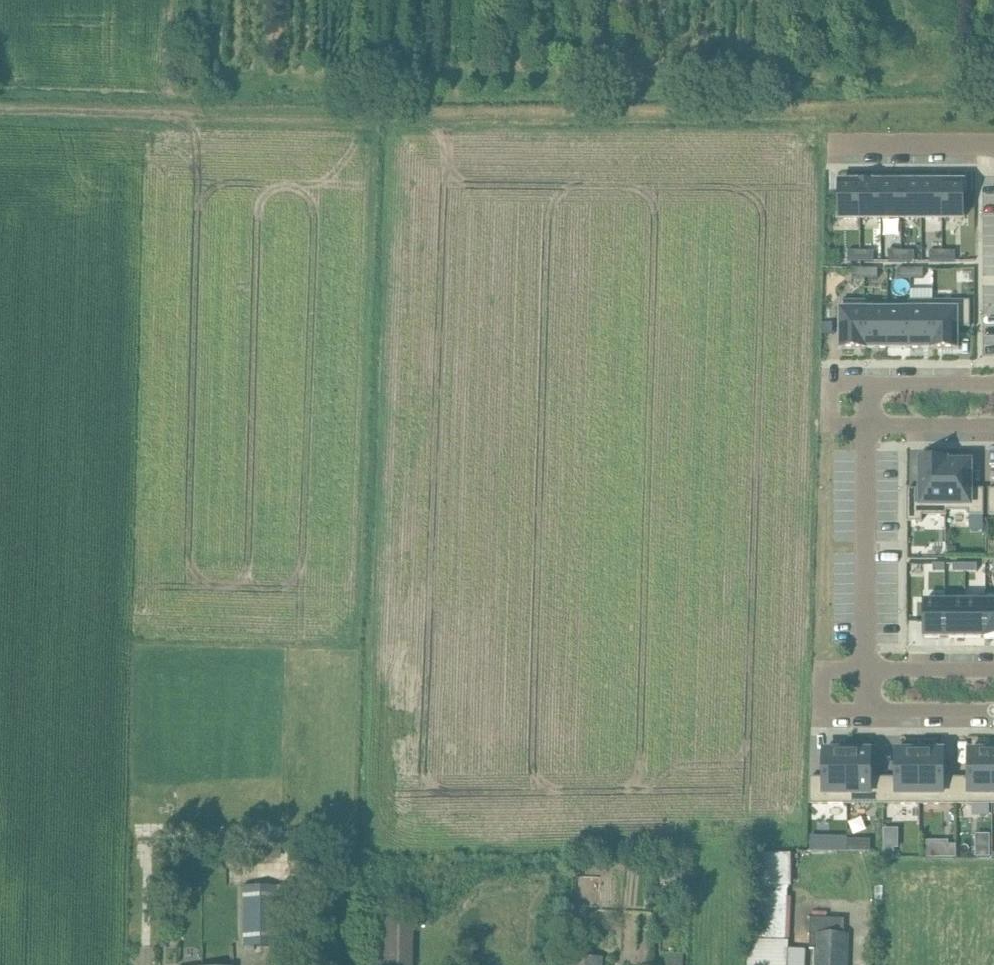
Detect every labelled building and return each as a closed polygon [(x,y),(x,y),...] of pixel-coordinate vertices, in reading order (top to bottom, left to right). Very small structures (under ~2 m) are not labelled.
[(942,184),(922,184),(923,220),(943,220),(943,184),(943,182),(942,182),(942,184)] [(871,183),(860,183),(860,184),(860,220),(881,220),(881,184),(871,184),(871,183)] [(901,184),(881,184),(881,220),(902,220),(902,183),(901,183),(901,184)] [(902,183),(902,220),(923,220),(922,184),(902,184),(902,183)] [(839,184),(839,220),(860,220),(860,184),(839,184)] [(964,184),(943,184),(943,220),(964,220),(964,184)] [(848,250),(848,260),(861,260),(861,250),(848,250)] [(874,250),(861,250),(861,260),(874,260),(874,250)] [(889,250),(889,260),(902,260),(902,250),(889,250)] [(902,250),(902,260),(915,260),(915,250),(902,250)] [(929,250),(929,260),(942,260),(942,250),(929,250)] [(942,250),(942,260),(955,260),(955,250),(942,250)] [(852,268),(852,278),(865,278),(865,268),(852,268)] [(865,268),(865,278),(878,278),(878,268),(865,268)] [(898,268),(898,278),(911,278),(911,268),(898,268)] [(911,268),(911,278),(924,278),(924,268),(911,268)] [(865,302),(840,303),(841,350),(865,350),(865,302)] [(865,302),(865,350),(888,350),(888,312),(865,312),(865,302)] [(888,312),(888,350),(911,350),(911,302),(909,302),(909,312),(888,312)] [(911,302),(911,350),(934,350),(934,302),(911,302)] [(934,302),(934,350),(957,350),(957,328),(970,328),(969,302),(934,302)] [(921,490),(908,490),(909,522),(923,522),(923,516),(946,516),(946,461),(921,461),(921,490)] [(946,461),(946,516),(947,516),(947,511),(970,511),(970,516),(984,516),(984,490),(971,490),(971,463),(947,463),(947,461),(946,461)] [(933,564),(933,572),(945,572),(945,564),(933,564)] [(953,564),(953,572),(965,572),(965,564),(953,564)] [(965,564),(965,572),(978,572),(978,564),(965,564)] [(924,602),(924,638),(947,638),(947,602),(924,602)] [(947,602),(947,638),(967,638),(967,602),(947,602)] [(967,602),(967,638),(985,638),(985,639),(987,639),(987,602),(967,602)] [(811,779),(811,804),(847,804),(847,749),(833,749),(833,752),(823,752),(824,779),(811,779)] [(847,749),(847,804),(883,804),(883,779),(871,779),(871,752),(861,752),(861,749),(847,749)] [(883,779),(883,804),(920,804),(920,749),(905,749),(905,752),(896,752),(896,779),(883,779)] [(920,749),(920,804),(956,804),(956,779),(943,779),(943,752),(934,752),(934,749),(920,749)] [(956,779),(956,804),(992,805),(992,749),(978,749),(978,752),(968,752),(968,779),(956,779)] [(831,836),(831,851),(847,851),(847,836),(831,836)] [(267,859),(267,842),(253,843),(253,859),(267,859)] [(948,844),(948,858),(956,858),(956,844),(948,844)] [(884,848),(884,857),(894,858),(894,848),(884,848)] [(977,849),(977,858),(990,858),(990,849),(977,849)] [(243,949),(275,949),(276,887),(244,887),(243,949)] [(844,937),(844,919),(811,918),(810,949),(815,950),(814,964),(846,964),(846,937),(844,937)] [(412,921),(368,921),(367,964),(411,964),(412,921)] [(747,964),(804,964),(804,951),(788,951),(788,941),(748,940),(747,964)]
